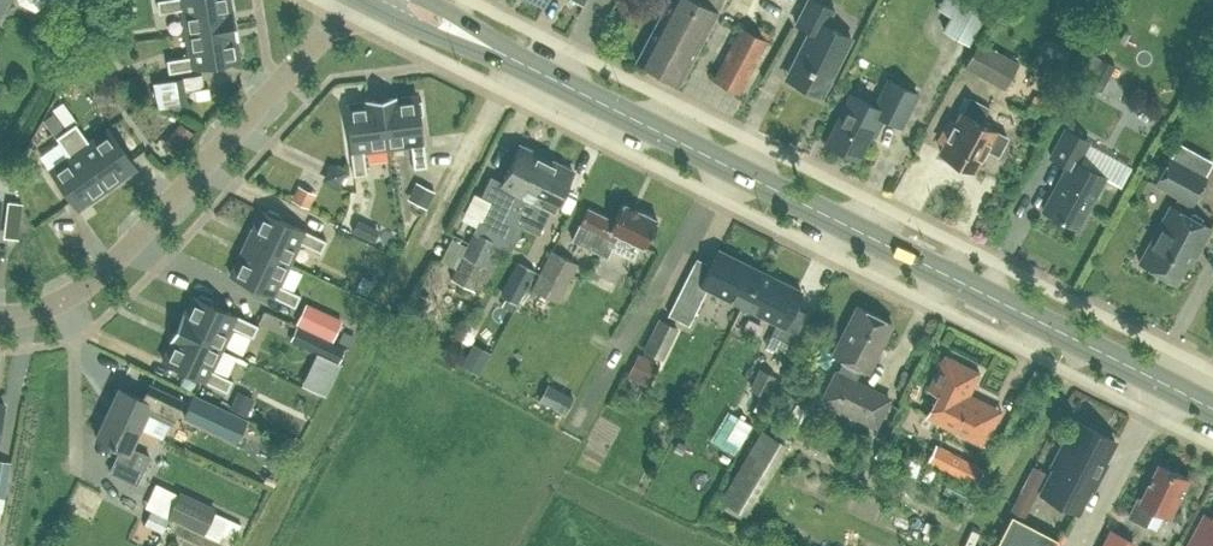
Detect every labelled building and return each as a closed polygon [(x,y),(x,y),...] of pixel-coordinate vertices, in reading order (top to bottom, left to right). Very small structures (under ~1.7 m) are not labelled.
[(10,0),(0,0),(0,18),(10,0)] [(19,2),(34,9),(39,8),(43,0),(18,0),(19,2)] [(233,24),(229,0),(157,0),(159,12),(181,8),(185,31),(233,24)] [(721,0),(661,0),(656,8),(662,11),(636,59),(663,73),(662,76),(674,82),(675,80),(679,82),(717,9),(716,9),(721,0)] [(850,36),(825,23),(833,8),(817,0),(806,0),(795,22),(810,30),(794,60),(798,62),(790,79),(821,94),(850,36)] [(969,44),(989,8),(974,0),(958,0),(942,29),(969,44)] [(233,24),(185,31),(189,55),(166,59),(168,72),(193,68),(193,67),(239,59),(233,24)] [(757,35),(740,26),(713,77),(739,91),(766,40),(765,40),(769,33),(760,29),(757,35)] [(1004,89),(1019,61),(978,40),(964,67),(1004,89)] [(1114,64),(1101,57),(1087,85),(1100,92),(1114,64)] [(182,76),(153,81),(158,107),(187,102),(182,76)] [(900,125),(917,93),(888,78),(874,105),(850,93),(825,142),(858,158),(871,133),(874,135),(883,116),(900,125)] [(381,98),(387,147),(409,144),(411,144),(413,167),(426,165),(423,141),(422,141),(419,114),(423,114),(421,99),(417,100),(416,94),(381,98)] [(981,121),(988,107),(969,96),(961,110),(955,121),(949,118),(938,138),(944,141),(939,149),(974,169),(985,148),(997,154),(1007,136),(995,130),(996,129),(981,121)] [(363,150),(387,147),(381,98),(345,103),(351,149),(350,150),(353,174),(366,173),(363,150)] [(65,129),(107,188),(136,167),(108,127),(88,141),(75,122),(65,129)] [(181,122),(171,134),(184,145),(194,132),(181,122)] [(1076,227),(1104,176),(1077,162),(1088,140),(1065,128),(1050,155),(1067,164),(1043,209),(1076,227)] [(107,188),(65,129),(55,136),(69,155),(49,168),(77,208),(107,188)] [(522,224),(515,221),(546,158),(518,145),(500,182),(490,177),(481,195),(492,201),(482,222),(479,221),(451,277),(480,292),(500,252),(507,256),(512,244),(522,224)] [(1191,202),(1206,176),(1169,156),(1155,182),(1178,195),(1172,206),(1170,204),(1139,261),(1175,281),(1194,248),(1198,250),(1211,227),(1183,212),(1189,201),(1191,202)] [(515,221),(522,224),(525,226),(537,200),(555,208),(573,171),(546,158),(515,221)] [(425,175),(417,196),(435,203),(443,182),(425,175)] [(7,201),(5,219),(19,221),(21,202),(7,201)] [(644,246),(657,219),(622,202),(613,221),(586,208),(571,238),(607,255),(618,233),(644,246)] [(245,242),(289,262),(299,241),(320,251),(326,239),(303,228),(303,229),(279,218),(280,215),(268,209),(266,212),(261,209),(245,242)] [(273,293),(272,294),(295,306),(300,294),(279,284),(289,262),(245,242),(230,274),(273,293)] [(742,304),(759,269),(718,248),(710,264),(696,258),(668,313),(688,323),(707,287),(742,304)] [(578,263),(551,249),(531,288),(558,302),(578,263)] [(499,294),(517,304),(535,270),(518,260),(499,294)] [(759,269),(742,304),(777,322),(766,344),(785,354),(806,312),(793,306),(801,290),(759,269)] [(178,327),(222,347),(232,326),(253,336),(258,324),(236,313),(235,314),(211,303),(212,299),(200,293),(198,297),(193,294),(178,327)] [(297,323),(332,339),(341,322),(305,305),(297,323)] [(867,370),(891,322),(857,305),(833,353),(843,358),(837,371),(836,371),(822,398),(875,424),(889,397),(855,380),(861,367),(867,370)] [(661,357),(676,327),(660,318),(645,348),(661,357)] [(338,361),(344,348),(296,326),(290,339),(338,361)] [(222,347),(178,327),(163,359),(205,379),(205,380),(227,390),(232,378),(212,369),(222,347)] [(472,349),(463,365),(477,373),(486,357),(472,349)] [(655,360),(637,352),(626,376),(643,384),(655,360)] [(983,443),(988,433),(1001,410),(983,401),(968,393),(979,371),(944,354),(934,373),(940,376),(933,391),(937,392),(926,414),(983,443)] [(759,368),(749,389),(769,398),(779,377),(759,368)] [(107,412),(139,426),(162,436),(169,421),(170,422),(181,398),(149,383),(142,398),(118,387),(107,412)] [(549,384),(540,400),(564,414),(573,398),(549,384)] [(190,401),(183,416),(222,433),(228,420),(231,414),(192,396),(190,401)] [(130,446),(139,426),(107,412),(96,436),(120,448),(110,470),(136,482),(149,455),(130,446)] [(752,425),(739,417),(726,437),(740,445),(752,425)] [(1114,439),(1078,420),(1068,438),(1066,437),(1051,466),(1053,467),(1041,491),(1040,490),(1040,492),(1077,511),(1077,510),(1077,509),(1089,486),(1096,475),(1098,476),(1106,462),(1103,460),(1114,439)] [(748,512),(789,444),(761,428),(721,499),(748,512)] [(976,485),(984,468),(937,445),(928,461),(976,485)] [(0,462),(0,497),(3,497),(9,464),(0,462)] [(1172,513),(1189,477),(1161,463),(1144,498),(1139,496),(1130,515),(1148,523),(1156,506),(1172,513)] [(1047,472),(1033,465),(1010,509),(1024,516),(1047,472)] [(980,484),(970,505),(980,510),(990,489),(980,484)] [(204,534),(215,508),(179,490),(167,516),(204,534)] [(144,523),(161,531),(167,518),(150,510),(144,523)] [(1206,512),(1187,545),(1212,545),(1212,516),(1206,512)] [(1057,538),(1011,514),(994,545),(1053,545),(1057,538)] [(1133,540),(1111,529),(1102,545),(1130,545),(1133,540)]
